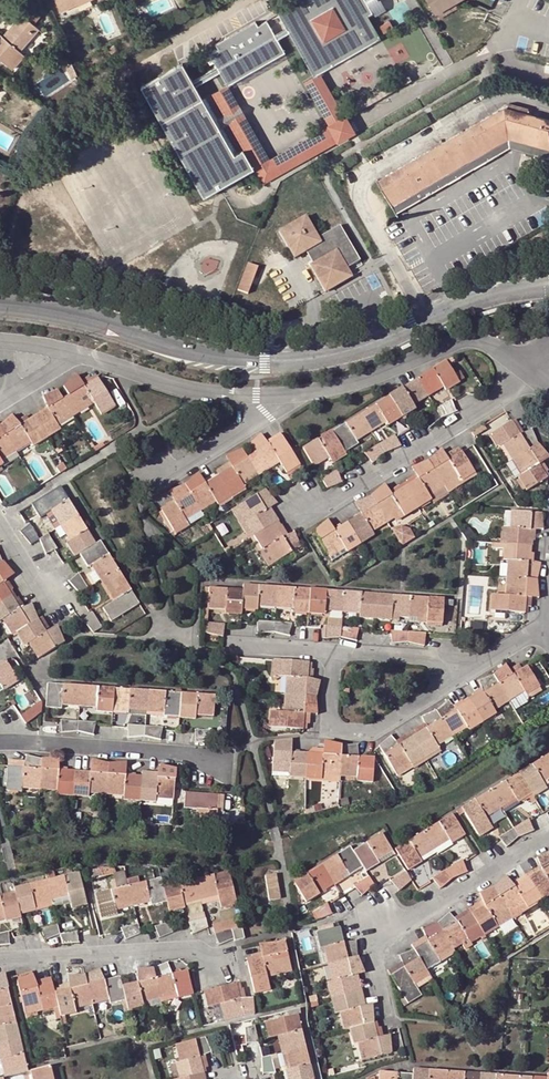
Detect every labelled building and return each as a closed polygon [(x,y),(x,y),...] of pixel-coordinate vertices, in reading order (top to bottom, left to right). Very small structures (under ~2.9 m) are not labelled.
[(60,11),(76,4),(74,0),(55,0),(60,11)] [(286,27),(289,32),(296,45),(313,76),(322,71),(380,38),(367,16),(372,13),(366,3),(364,0),(293,0),(276,10),(286,27)] [(375,18),(385,12),(378,0),(364,0),(375,18)] [(434,13),(454,2),(458,0),(426,0),(434,13)] [(454,2),(434,13),(437,18),(457,7),(454,2)] [(39,15),(29,6),(22,15),(32,24),(39,15)] [(22,15),(3,37),(0,35),(0,59),(11,69),(19,60),(14,56),(19,51),(37,28),(32,24),(22,15)] [(245,26),(265,63),(284,52),(276,39),(274,34),(266,21),(257,26),(254,21),(245,26)] [(219,72),(226,85),(265,63),(245,26),(215,44),(217,48),(208,53),(216,67),(219,72)] [(276,39),(289,32),(286,27),(274,34),(276,39)] [(23,55),(19,51),(14,56),(19,60),(23,55)] [(194,86),(191,81),(181,64),(141,87),(202,196),(219,187),(252,169),(242,150),(237,153),(233,155),(201,99),(194,86)] [(219,72),(216,67),(191,81),(194,86),(219,72)] [(226,85),(209,94),(262,184),(357,131),(322,71),(306,80),(331,123),(268,159),(226,85)] [(233,155),(237,153),(204,97),(201,99),(233,155)] [(391,204),(507,138),(548,149),(548,121),(503,109),(378,181),(391,204)] [(507,138),(391,204),(397,213),(509,148),(548,159),(548,149),(507,138)] [(294,258),(305,252),(313,247),(320,260),(312,264),(310,266),(325,292),(343,282),(341,278),(344,276),(342,273),(347,270),(354,266),(359,263),(338,225),(317,238),(304,217),(279,232),(294,258)] [(305,252),(312,264),(320,260),(313,247),(305,252)] [(258,266),(248,262),(237,289),(248,293),(258,266)] [(351,277),(347,270),(342,273),(344,276),(341,278),(343,282),(351,277)] [(445,360),(302,449),(309,462),(318,457),(320,460),(326,456),(329,460),(343,452),(356,443),(354,439),(360,435),(358,432),(366,427),(376,421),(378,424),(384,421),(387,425),(395,420),(408,412),(413,408),(411,404),(418,400),(416,397),(424,391),(433,386),(435,389),(441,385),(444,390),(451,385),(457,381),(453,375),(447,365),(453,361),(451,358),(445,361),(445,360)] [(453,375),(457,381),(463,378),(459,371),(453,375)] [(6,457),(3,453),(12,448),(20,443),(22,446),(29,442),(32,446),(59,429),(56,425),(63,421),(60,418),(68,413),(84,403),(86,407),(93,402),(100,415),(114,406),(96,378),(82,386),(74,377),(62,387),(67,396),(60,400),(55,391),(41,397),(45,409),(19,425),(11,416),(0,426),(0,461),(6,457)] [(426,395),(435,389),(433,386),(424,391),(426,395)] [(418,400),(426,395),(424,391),(416,397),(418,400)] [(455,412),(449,400),(419,418),(428,428),(439,417),(455,412)] [(71,416),(86,407),(84,403),(68,413),(71,416)] [(63,421),(71,416),(68,413),(60,418),(63,421)] [(513,419),(510,421),(518,434),(521,433),(517,426),(513,419)] [(369,430),(378,424),(376,421),(366,427),(369,430)] [(518,434),(510,421),(490,434),(491,435),(497,446),(497,447),(502,444),(507,452),(510,449),(515,457),(521,466),(517,469),(521,475),(516,478),(518,480),(525,491),(545,478),(537,465),(541,462),(548,458),(536,444),(531,429),(521,433),(518,434)] [(485,429),(482,425),(470,433),(473,437),(485,429)] [(360,435),(369,430),(366,427),(358,432),(360,435)] [(269,444),(281,436),(278,433),(273,436),(266,440),(269,444)] [(393,435),(362,454),(371,463),(383,452),(398,446),(393,435)] [(497,446),(491,435),(488,437),(494,447),(497,446)] [(173,503),(160,511),(172,531),(186,523),(183,519),(190,515),(188,511),(196,506),(204,501),(207,504),(214,500),(217,505),(243,488),(241,484),(248,480),(245,476),(254,470),(268,462),(270,466),(278,461),(285,473),(298,464),(281,436),(269,444),(267,445),(258,436),(247,446),(252,454),(246,458),(240,449),(226,456),(228,462),(231,467),(217,476),(205,483),(203,484),(195,474),(184,485),(169,491),(172,500),(173,503)] [(91,442),(88,444),(93,452),(104,446),(102,443),(95,447),(91,442)] [(12,448),(14,452),(22,446),(20,443),(12,448)] [(359,447),(356,443),(343,452),(345,456),(352,451),(359,447)] [(502,444),(497,447),(507,462),(515,457),(510,449),(507,452),(502,444)] [(3,453),(6,457),(14,452),(12,448),(3,453)] [(445,454),(448,459),(460,452),(457,448),(452,451),(451,450),(448,452),(445,454)] [(313,532),(309,534),(312,539),(316,537),(317,542),(325,554),(334,549),(336,551),(343,547),(346,552),(372,535),(370,531),(376,527),(373,524),(382,518),(390,513),(392,517),(394,516),(400,512),(403,516),(419,506),(427,501),(430,499),(427,495),(434,490),(432,488),(440,483),(448,477),(450,481),(457,476),(460,481),(473,472),(460,452),(448,459),(448,460),(439,451),(427,462),(412,468),(415,475),(417,479),(392,495),(390,496),(382,486),(370,497),(355,503),(359,515),(355,518),(340,526),(333,531),(324,521),(313,532)] [(345,456),(343,452),(329,460),(331,464),(338,460),(345,456)] [(318,457),(309,462),(312,466),(320,460),(318,457)] [(515,457),(507,462),(504,464),(513,479),(516,477),(516,478),(521,475),(517,469),(521,466),(515,457)] [(215,473),(217,476),(231,467),(228,462),(221,466),(213,471),(215,473)] [(256,474),(270,466),(268,462),(254,470),(256,474)] [(545,478),(546,477),(548,476),(544,471),(546,471),(543,466),(541,462),(537,465),(545,478)] [(59,474),(65,470),(61,464),(55,467),(59,474)] [(300,468),(298,464),(285,473),(287,477),(300,468)] [(323,473),(326,477),(334,472),(332,468),(323,473)] [(248,480),(256,474),(254,470),(245,476),(248,480)] [(320,480),(325,488),(340,482),(335,471),(334,472),(326,477),(320,480)] [(475,475),(473,472),(460,481),(457,476),(450,481),(448,477),(440,483),(445,490),(446,493),(475,475)] [(203,480),(205,483),(217,476),(215,473),(208,477),(203,480)] [(389,491),(392,495),(417,479),(415,475),(408,479),(396,486),(389,491)] [(522,493),(525,491),(518,480),(514,482),(522,493)] [(445,490),(440,483),(432,488),(434,490),(427,495),(430,499),(445,490)] [(58,487),(30,505),(36,513),(39,518),(50,510),(54,517),(48,521),(58,538),(65,534),(69,541),(65,543),(73,557),(78,554),(87,568),(91,565),(93,568),(95,571),(99,569),(104,577),(109,586),(106,588),(111,597),(114,601),(101,608),(110,622),(138,604),(99,541),(95,544),(58,487)] [(298,547),(293,532),(286,535),(281,537),(272,524),(264,510),(268,506),(274,501),(269,496),(263,490),(243,502),(248,511),(244,513),(249,520),(244,523),(252,536),(261,550),(265,547),(269,554),(273,551),(278,560),(298,547)] [(445,490),(430,499),(433,504),(448,495),(446,493),(445,490)] [(159,508),(160,511),(173,503),(172,500),(169,502),(168,501),(166,502),(164,503),(165,505),(159,508)] [(196,506),(198,510),(201,514),(217,505),(214,500),(207,504),(204,501),(196,506)] [(248,511),(243,502),(239,505),(244,513),(248,511)] [(188,511),(190,515),(198,510),(196,506),(188,511)] [(273,513),(268,506),(264,510),(272,524),(277,521),(273,513)] [(515,521),(511,520),(510,529),(504,528),(504,530),(503,542),(503,544),(503,549),(502,560),(508,560),(507,568),(512,569),(511,578),(510,587),(506,587),(505,595),(491,595),(490,611),(522,613),(523,597),(530,597),(537,596),(535,580),(539,565),(526,562),(527,554),(528,536),(529,529),(543,530),(541,512),(515,511),(515,521)] [(382,518),(385,522),(385,521),(389,528),(398,522),(394,516),(392,517),(390,513),(382,518)] [(373,524),(376,527),(385,522),(382,518),(373,524)] [(281,537),(286,535),(282,528),(277,521),(272,524),(281,537)] [(186,523),(172,531),(174,534),(188,526),(186,523)] [(38,539),(29,525),(19,532),(30,544),(38,539)] [(401,526),(390,529),(392,534),(400,547),(414,537),(410,529),(401,526)] [(46,533),(38,539),(44,554),(56,550),(56,549),(46,533)] [(267,567),(278,560),(273,551),(269,554),(265,547),(261,550),(252,536),(249,538),(267,567)] [(334,549),(325,554),(330,561),(346,552),(343,547),(336,551),(334,549)] [(1,620),(5,628),(9,625),(14,634),(16,633),(24,645),(28,643),(32,650),(36,648),(41,656),(62,643),(56,628),(49,632),(45,634),(43,630),(37,620),(31,605),(24,608),(19,610),(10,596),(2,583),(6,579),(11,574),(0,562),(0,561),(0,621),(1,620)] [(99,569),(95,571),(100,580),(104,577),(99,569)] [(68,582),(78,594),(87,588),(77,574),(68,582)] [(104,577),(100,580),(106,588),(109,586),(104,577)] [(10,585),(6,579),(2,583),(10,596),(13,594),(11,590),(12,589),(10,585)] [(241,590),(203,588),(202,608),(206,608),(206,603),(216,604),(216,608),(221,609),(225,609),(224,613),(239,614),(240,609),(256,610),(256,606),(259,606),(263,607),(263,602),(273,603),(282,603),(282,608),(287,608),(292,608),(291,613),(323,615),(323,610),(327,611),(332,611),(332,607),(341,608),(351,608),(351,612),(356,613),(359,612),(359,618),(390,620),(390,615),(394,615),(398,615),(398,612),(408,612),(418,613),(418,617),(422,617),(426,617),(426,622),(441,624),(442,599),(242,585),(241,590)] [(13,594),(10,596),(19,610),(24,608),(21,603),(17,597),(16,598),(13,594)] [(82,620),(94,632),(101,628),(91,613),(82,620)] [(41,618),(37,620),(43,630),(48,628),(41,618)] [(290,623),(256,621),(257,634),(272,632),(287,636),(290,623)] [(220,637),(223,625),(205,624),(204,633),(220,637)] [(10,636),(14,634),(9,625),(5,628),(10,636)] [(354,641),(357,628),(322,626),(323,639),(340,637),(354,641)] [(421,646),(424,633),(389,631),(390,644),(406,642),(421,646)] [(32,650),(37,658),(41,656),(36,648),(32,650)] [(3,684),(7,682),(4,679),(12,673),(4,661),(0,663),(0,686),(3,684)] [(306,663),(274,661),(272,676),(285,677),(284,685),(289,685),(288,695),(288,705),(283,704),(283,712),(270,711),(269,727),(302,729),(303,714),(309,713),(316,712),(314,697),(318,682),(305,678),(306,670),(306,663)] [(513,673),(520,669),(517,664),(514,666),(510,668),(513,673)] [(536,683),(525,666),(520,669),(513,673),(511,674),(503,665),(492,675),(476,682),(479,688),(481,693),(468,701),(461,706),(455,709),(447,700),(434,711),(420,717),(422,724),(424,729),(411,737),(398,745),(394,741),(390,735),(377,746),(390,766),(398,761),(401,765),(407,761),(410,766),(424,757),(437,749),(434,744),(441,739),(439,736),(447,731),(455,726),(458,729),(465,725),(468,730),(495,714),(491,709),(498,704),(496,701),(504,695),(512,690),(515,694),(519,691),(522,690),(523,692),(536,683)] [(14,677),(12,673),(4,679),(7,682),(14,677)] [(539,687),(536,683),(523,692),(525,695),(539,687)] [(47,684),(45,708),(60,709),(61,705),(65,705),(69,705),(69,701),(79,702),(89,703),(88,707),(93,707),(96,707),(96,712),(127,714),(127,710),(136,710),(136,706),(146,707),(155,708),(155,712),(163,713),(163,717),(194,719),(194,715),(198,715),(203,716),(203,711),(213,712),(214,696),(47,684)] [(481,693),(479,688),(475,691),(471,693),(471,695),(466,698),(468,701),(481,693)] [(504,695),(506,699),(514,710),(526,702),(519,691),(515,694),(512,690),(504,695)] [(9,701),(17,710),(29,700),(24,692),(9,701)] [(496,701),(498,704),(506,699),(504,695),(496,701)] [(145,715),(146,707),(136,706),(136,710),(127,710),(127,714),(131,714),(145,715)] [(158,716),(163,717),(163,713),(155,712),(155,708),(146,707),(145,715),(158,716)] [(94,723),(60,721),(61,733),(77,731),(92,736),(94,723)] [(409,734),(411,737),(424,729),(422,724),(417,727),(412,730),(413,732),(409,734)] [(161,728),(127,726),(127,738),(143,736),(159,740),(161,728)] [(447,731),(449,735),(458,729),(455,726),(447,731)] [(194,730),(195,743),(211,741),(211,731),(194,730)] [(439,736),(441,739),(449,735),(447,731),(439,736)] [(399,738),(394,741),(398,745),(411,737),(409,734),(405,737),(404,735),(399,738)] [(289,740),(273,741),(271,769),(282,770),(282,773),(289,773),(288,777),(320,779),(320,776),(327,776),(328,772),(338,773),(349,774),(349,777),(356,778),(356,782),(371,783),(372,758),(366,758),(358,758),(356,745),(340,746),(325,743),(323,750),(322,755),(306,754),(298,753),(290,753),(289,740)] [(424,757),(426,761),(440,752),(437,749),(424,757)] [(458,816),(462,813),(477,836),(490,828),(484,818),(486,816),(491,813),(489,810),(497,805),(505,799),(508,803),(514,799),(516,802),(519,801),(523,798),(530,794),(538,789),(543,785),(541,782),(548,778),(545,775),(548,773),(548,754),(455,812),(458,816)] [(160,765),(158,771),(156,778),(141,776),(134,776),(125,775),(124,763),(108,764),(93,760),(89,772),(84,772),(66,770),(58,770),(57,758),(42,760),(26,756),(24,761),(23,767),(7,766),(5,791),(21,792),(21,788),(30,788),(30,785),(40,785),(50,786),(50,789),(56,790),(56,794),(88,797),(89,793),(96,793),(96,789),(106,790),(115,790),(115,794),(123,795),(123,800),(155,802),(155,797),(163,798),(164,794),(173,795),(175,769),(160,765)] [(410,766),(411,768),(412,770),(426,761),(424,757),(410,766)] [(398,761),(390,766),(397,777),(411,768),(410,766),(407,761),(401,765),(398,761)] [(156,778),(158,771),(150,770),(141,770),(141,776),(156,778)] [(216,811),(217,795),(185,792),(184,808),(198,809),(197,816),(201,816),(200,827),(225,829),(228,819),(229,814),(223,812),(216,811)] [(523,798),(519,801),(521,803),(528,799),(531,803),(534,801),(530,794),(523,798)] [(497,805),(499,809),(502,813),(517,804),(516,802),(514,799),(508,803),(505,799),(497,805)] [(312,808),(303,810),(303,814),(320,810),(319,804),(312,806),(312,808)] [(489,810),(491,813),(499,809),(497,805),(489,810)] [(455,840),(463,835),(450,814),(394,850),(407,870),(414,866),(420,862),(417,859),(424,855),(422,851),(431,846),(439,840),(441,844),(448,840),(450,843),(455,840)] [(512,828),(517,837),(531,831),(526,819),(512,828)] [(512,828),(497,837),(505,847),(517,837),(512,828)] [(348,847),(292,882),(305,903),(318,894),(315,891),(318,889),(322,887),(319,882),(327,877),(335,872),(338,876),(341,875),(346,871),(348,875),(351,873),(361,867),(364,872),(378,864),(375,859),(382,855),(379,851),(388,846),(380,834),(351,852),(348,847)] [(433,849),(441,844),(439,840),(431,846),(433,849)] [(441,844),(433,849),(435,853),(436,855),(451,845),(450,843),(448,840),(441,844)] [(388,846),(379,851),(382,855),(375,859),(378,864),(381,862),(393,855),(388,846)] [(417,859),(420,862),(435,853),(433,849),(431,846),(422,851),(424,855),(417,859)] [(390,976),(407,1004),(420,995),(417,989),(412,983),(427,973),(425,970),(429,968),(439,962),(436,958),(443,953),(441,949),(450,944),(458,939),(460,943),(467,938),(469,943),(478,937),(483,935),(496,926),(493,921),(500,917),(498,914),(506,909),(514,904),(516,907),(524,903),(526,907),(548,893),(548,853),(536,859),(539,866),(540,870),(527,879),(521,883),(514,887),(511,884),(505,878),(493,888),(479,894),(481,900),(483,906),(470,914),(463,918),(457,922),(448,912),(436,924),(422,929),(424,936),(426,942),(413,950),(399,955),(401,963),(402,968),(390,976)] [(460,861),(431,879),(439,888),(450,878),(466,872),(460,861)] [(86,871),(88,879),(109,874),(115,873),(113,867),(102,866),(103,868),(102,868),(95,870),(95,868),(86,871)] [(540,870),(539,866),(532,870),(524,875),(527,879),(540,870)] [(28,885),(13,889),(14,893),(0,897),(0,916),(3,915),(4,920),(5,921),(21,918),(19,912),(27,910),(34,908),(33,903),(41,901),(40,897),(49,894),(58,892),(60,896),(64,895),(68,894),(71,908),(87,905),(78,872),(72,874),(66,875),(54,878),(53,871),(44,874),(46,880),(28,885)] [(236,904),(228,871),(163,888),(160,878),(139,883),(137,877),(125,880),(127,887),(95,894),(101,918),(116,914),(115,909),(118,908),(122,907),(121,904),(131,901),(140,898),(141,902),(145,901),(149,900),(151,905),(166,902),(169,912),(184,908),(184,906),(183,902),(190,901),(189,897),(199,895),(209,892),(209,896),(217,894),(218,901),(220,908),(224,907),(231,905),(236,904)] [(327,877),(330,881),(332,886),(344,879),(341,875),(338,876),(335,872),(327,877)] [(389,881),(396,891),(409,880),(404,872),(389,881)] [(275,874),(264,876),(269,901),(280,899),(275,874)] [(527,879),(524,875),(519,879),(511,884),(514,887),(521,883),(527,879)] [(319,882),(322,887),(330,881),(327,877),(319,882)] [(367,877),(353,887),(361,895),(372,885),(367,877)] [(199,895),(201,902),(201,905),(208,903),(218,901),(217,894),(209,896),(209,892),(199,895)] [(52,905),(51,898),(49,894),(40,897),(41,901),(33,903),(34,908),(35,909),(38,908),(52,905)] [(183,902),(184,906),(187,906),(201,902),(199,895),(189,897),(190,901),(183,902)] [(467,909),(470,914),(483,906),(481,900),(474,905),(467,909)] [(506,909),(512,919),(528,909),(526,907),(524,903),(516,907),(514,904),(506,909)] [(330,914),(325,904),(311,912),(315,920),(330,914)] [(493,921),(496,926),(497,928),(512,919),(506,909),(498,914),(500,917),(493,921)] [(307,922),(315,920),(311,912),(304,915),(307,922)] [(192,935),(207,928),(205,919),(188,923),(192,935)] [(231,930),(229,921),(212,925),(213,934),(216,934),(231,930)] [(174,932),(173,930),(171,923),(154,927),(159,938),(174,932)] [(44,940),(59,934),(57,924),(40,929),(44,940)] [(137,924),(120,928),(125,940),(140,933),(137,924)] [(342,938),(339,926),(315,932),(319,948),(323,947),(325,954),(329,953),(334,972),(329,973),(331,981),(327,982),(335,1013),(338,1012),(339,1019),(343,1018),(346,1029),(349,1029),(353,1044),(357,1043),(359,1051),(363,1050),(365,1060),(390,1053),(389,1035),(383,1037),(377,1038),(373,1023),(372,1007),(365,1007),(359,1007),(352,977),(357,975),(363,972),(356,957),(356,941),(343,942),(342,938)] [(243,927),(231,930),(234,940),(235,942),(246,939),(243,927)] [(78,943),(77,930),(59,934),(61,944),(78,943)] [(231,930),(216,934),(220,944),(234,940),(231,930)] [(301,931),(293,933),(296,943),(304,942),(301,931)] [(9,945),(7,932),(0,934),(0,945),(9,945)] [(410,945),(413,950),(426,942),(424,936),(417,940),(410,945)] [(450,944),(452,948),(460,943),(458,939),(450,944)] [(277,944),(261,945),(261,952),(261,957),(246,961),(255,993),(269,990),(266,976),(275,974),(274,970),(290,966),(283,942),(277,944)] [(436,958),(439,962),(455,952),(452,948),(450,944),(441,949),(443,953),(436,958)] [(261,957),(261,952),(257,953),(251,955),(251,957),(245,958),(246,961),(261,957)] [(329,953),(325,954),(329,973),(334,972),(329,953)] [(36,987),(31,975),(16,981),(23,1010),(41,1005),(42,1010),(57,1006),(60,1016),(75,1012),(74,1008),(82,1006),(81,1001),(90,999),(100,996),(101,1002),(108,1000),(109,1004),(125,1000),(127,1010),(143,1006),(142,1002),(150,1000),(149,996),(158,993),(168,991),(169,996),(176,993),(177,998),(192,994),(186,971),(180,972),(172,974),(166,963),(152,969),(136,970),(136,983),(130,985),(121,987),(119,976),(111,978),(104,980),(99,969),(84,975),(69,976),(69,989),(64,990),(54,992),(52,983),(45,985),(36,987)] [(291,970),(290,966),(274,970),(275,974),(291,970)] [(3,973),(0,974),(0,1060),(4,1059),(6,1067),(10,1066),(12,1076),(27,1072),(3,973)] [(412,983),(417,989),(431,980),(429,976),(427,973),(412,983)] [(357,975),(352,977),(359,1007),(365,1007),(363,1000),(359,982),(357,975)] [(239,983),(235,984),(239,998),(245,998),(244,993),(243,989),(241,989),(239,983)] [(235,984),(203,991),(207,1007),(221,1003),(223,1011),(227,1010),(230,1020),(254,1014),(252,998),(245,998),(239,998),(235,984)] [(156,999),(159,998),(158,993),(149,996),(150,1000),(142,1002),(143,1006),(143,1009),(151,1007),(151,1006),(158,1005),(156,999)] [(315,994),(309,996),(311,1003),(316,1001),(317,1001),(315,994)] [(41,1005),(23,1010),(25,1019),(37,1015),(36,1012),(42,1010),(41,1005)] [(299,1023),(297,1015),(264,1023),(268,1038),(281,1035),(282,1039),(283,1043),(287,1042),(289,1051),(291,1060),(287,1061),(289,1066),(290,1070),(285,1071),(287,1078),(312,1078),(299,1023)] [(376,1022),(373,1023),(377,1038),(383,1037),(381,1031),(380,1026),(377,1027),(376,1022)] [(246,1043),(258,1043),(254,1026),(242,1029),(246,1043)] [(210,1052),(204,1038),(179,1044),(181,1052),(177,1053),(180,1062),(175,1063),(179,1078),(177,1078),(198,1078),(197,1074),(202,1072),(199,1057),(205,1055),(210,1052)] [(206,1060),(205,1055),(199,1057),(202,1072),(206,1072),(205,1067),(208,1067),(206,1060)] [(270,1056),(261,1058),(262,1074),(275,1073),(270,1056)] [(50,1066),(32,1071),(34,1078),(53,1078),(50,1066)] [(378,1072),(378,1078),(548,1078),(548,1073),(547,1073),(546,1078),(412,1069),(412,1074),(378,1072)]
